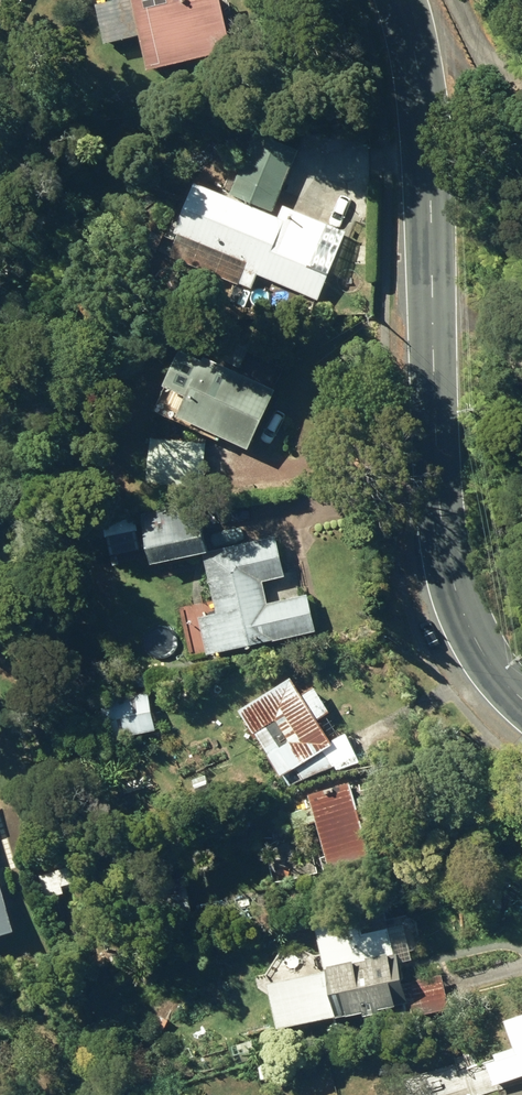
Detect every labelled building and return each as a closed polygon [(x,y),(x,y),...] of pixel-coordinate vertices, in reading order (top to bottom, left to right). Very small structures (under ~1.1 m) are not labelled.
[(153,66),(240,46),(229,0),(137,0),(153,66)] [(234,192),(275,210),(296,162),(254,144),(234,192)] [(321,297),(336,263),(320,256),(335,223),(289,205),(285,215),(275,210),(234,192),(202,178),(180,230),(248,259),(246,265),(247,266),(241,279),(256,285),(261,272),(321,297)] [(210,354),(189,345),(161,408),(197,424),(199,418),(258,445),(285,386),(211,352),(210,354)] [(154,480),(210,484),(211,439),(154,436),(154,480)] [(215,548),(206,500),(151,511),(160,559),(215,548)] [(281,534),(209,551),(222,610),(204,615),(212,653),(321,629),(313,592),(273,602),(267,579),(289,574),(281,534)] [(299,767),(311,785),(364,755),(350,730),(337,738),(298,675),(245,707),(275,753),(277,751),(290,772),(299,767)] [(108,705),(114,737),(161,729),(156,697),(108,705)] [(361,796),(356,779),(314,792),(318,804),(293,812),(299,828),(323,820),(342,879),(384,866),(371,822),(393,815),(385,788),(361,796)] [(21,930),(7,885),(13,882),(9,868),(3,870),(0,862),(0,936),(21,930)] [(398,951),(388,909),(321,924),(332,968),(273,981),(283,1027),(372,1009),(373,1014),(389,1010),(388,1006),(414,1001),(403,950),(398,951)] [(498,1085),(521,1076),(521,1015),(511,1019),(520,1046),(497,1054),(500,1060),(490,1063),(498,1085)]
